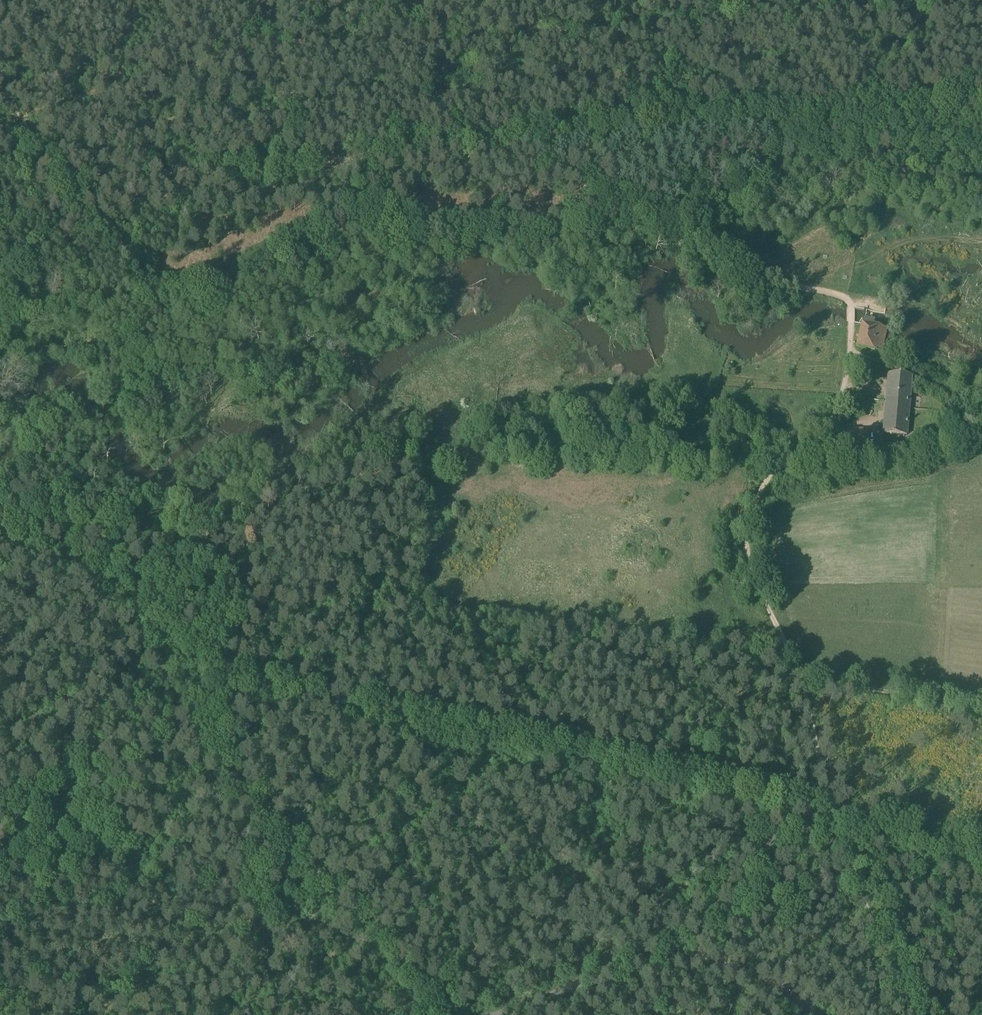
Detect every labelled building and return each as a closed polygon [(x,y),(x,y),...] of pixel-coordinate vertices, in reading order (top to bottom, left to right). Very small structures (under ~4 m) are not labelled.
[(883,351),(888,327),(873,324),(874,320),(863,318),(857,346),(883,351)] [(884,433),(906,435),(910,375),(889,373),(884,433)] [(846,442),(867,442),(867,428),(846,428),(846,442)]
